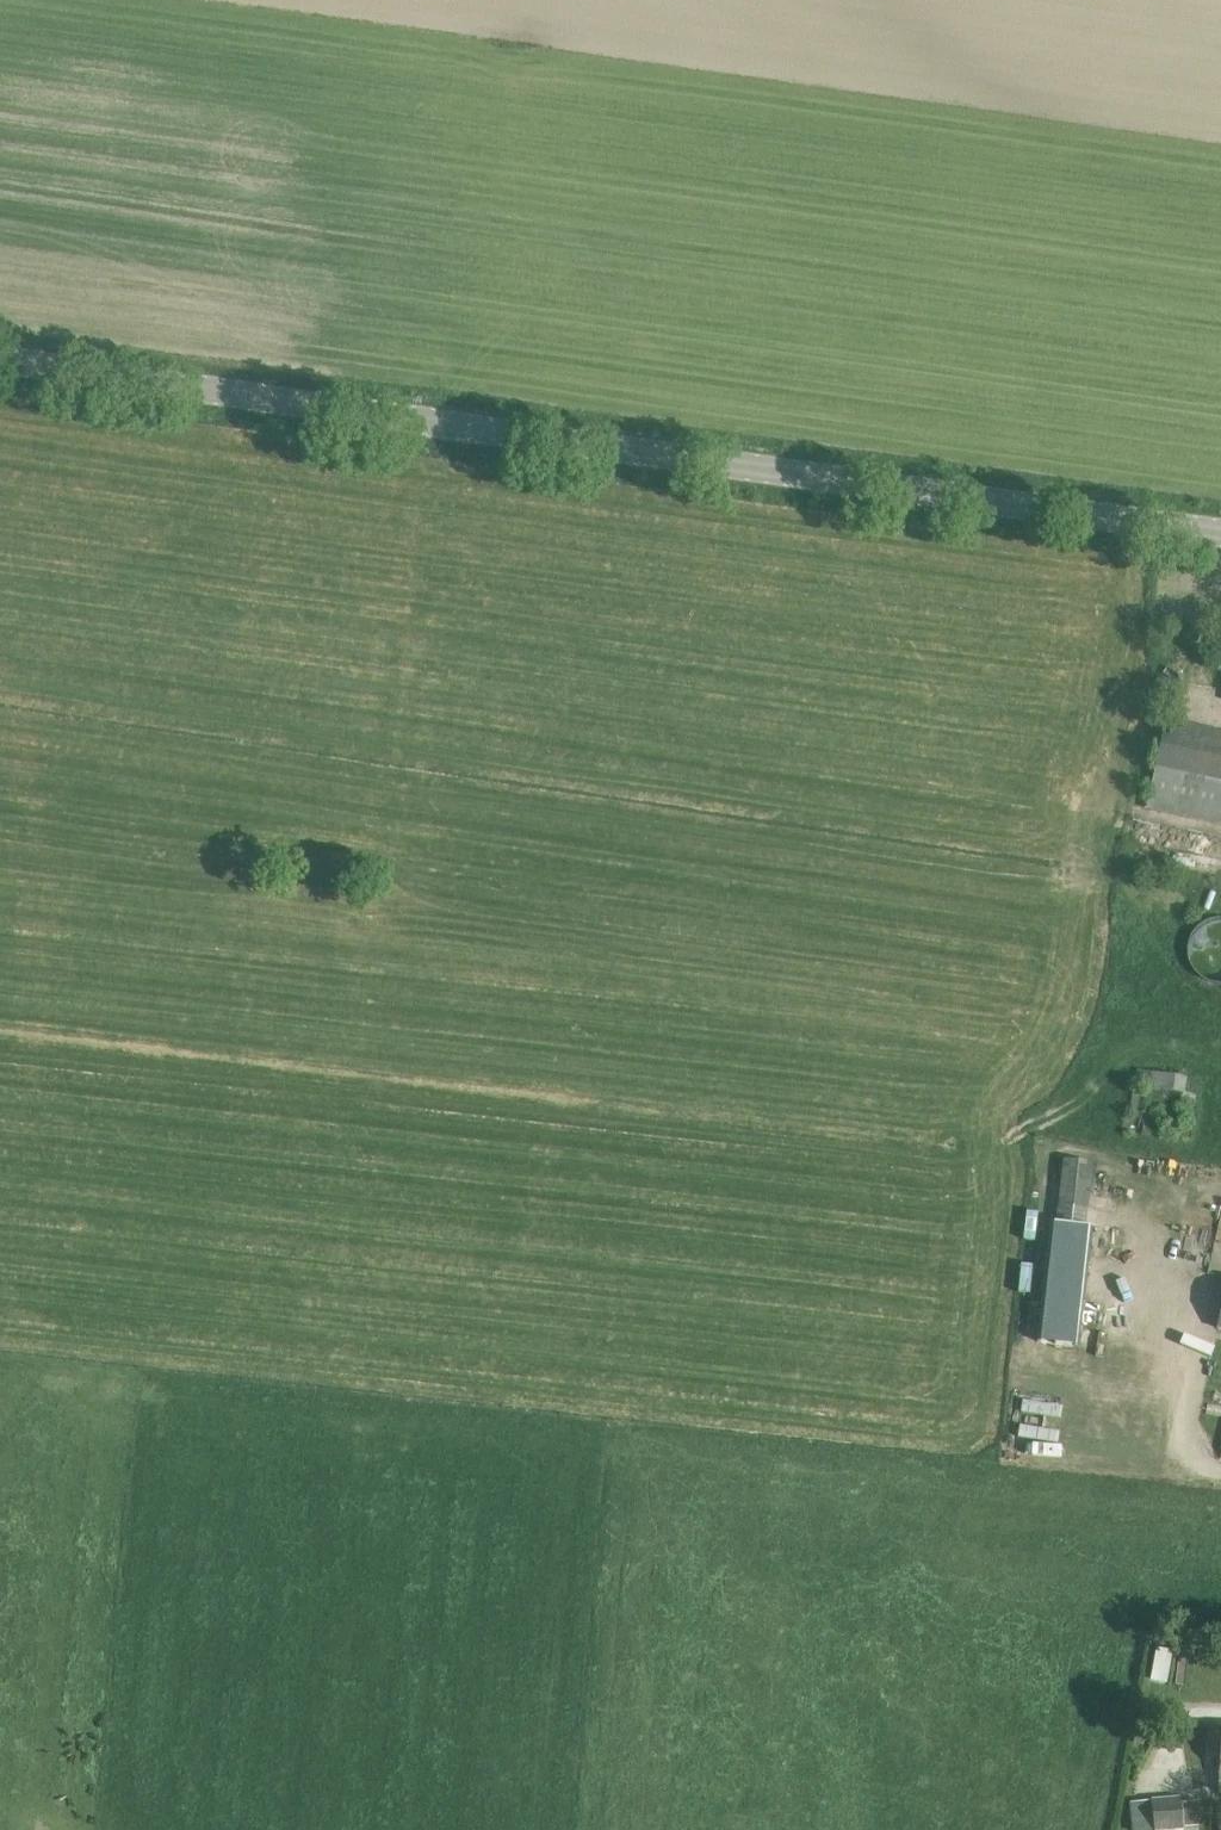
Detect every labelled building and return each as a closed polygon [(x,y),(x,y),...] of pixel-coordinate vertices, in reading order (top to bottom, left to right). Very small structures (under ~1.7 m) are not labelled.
[(1166,718),(1146,807),(1220,824),(1220,730),(1166,718)] [(1215,917),(1204,921),(1196,929),(1190,938),(1188,950),(1190,961),(1196,971),(1204,978),(1215,982),(1220,982),(1220,917),(1215,917)] [(1185,1092),(1188,1074),(1148,1069),(1144,1104),(1192,1111),(1194,1093),(1185,1092)] [(1041,1344),(1075,1347),(1094,1161),(1063,1158),(1045,1321),(1043,1321),(1041,1344)] [(1152,1800),(1154,1829),(1184,1827),(1181,1795),(1152,1798),(1152,1800)]
